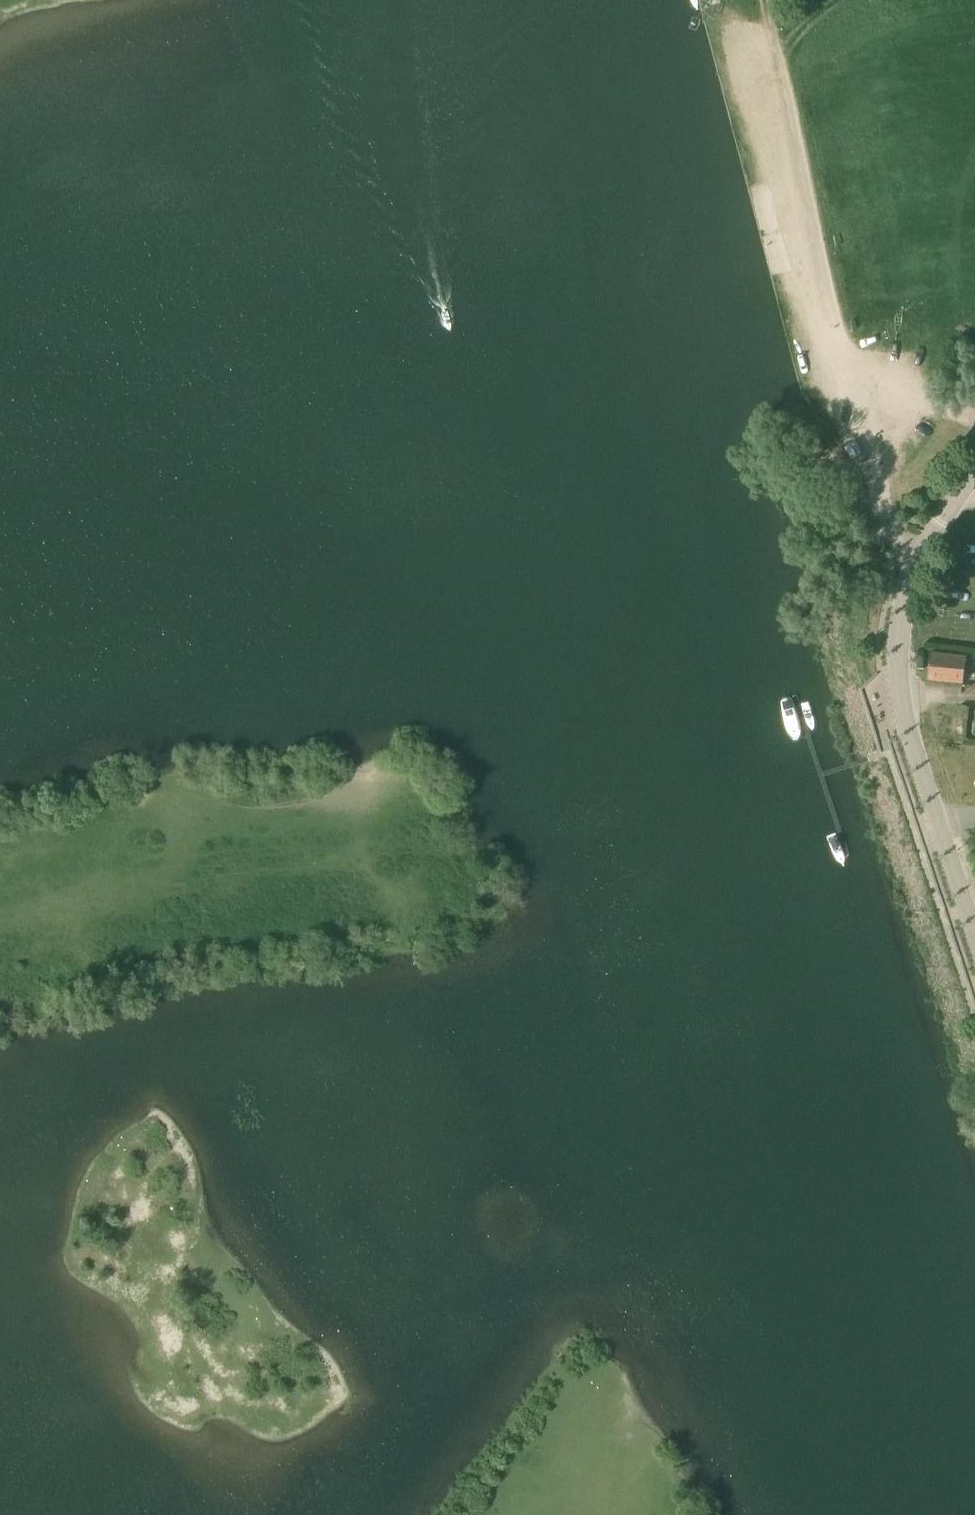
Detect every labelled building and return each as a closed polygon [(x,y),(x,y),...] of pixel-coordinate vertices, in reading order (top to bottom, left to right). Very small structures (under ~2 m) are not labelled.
[(928,679),(964,682),(967,656),(932,651),(928,679)]
